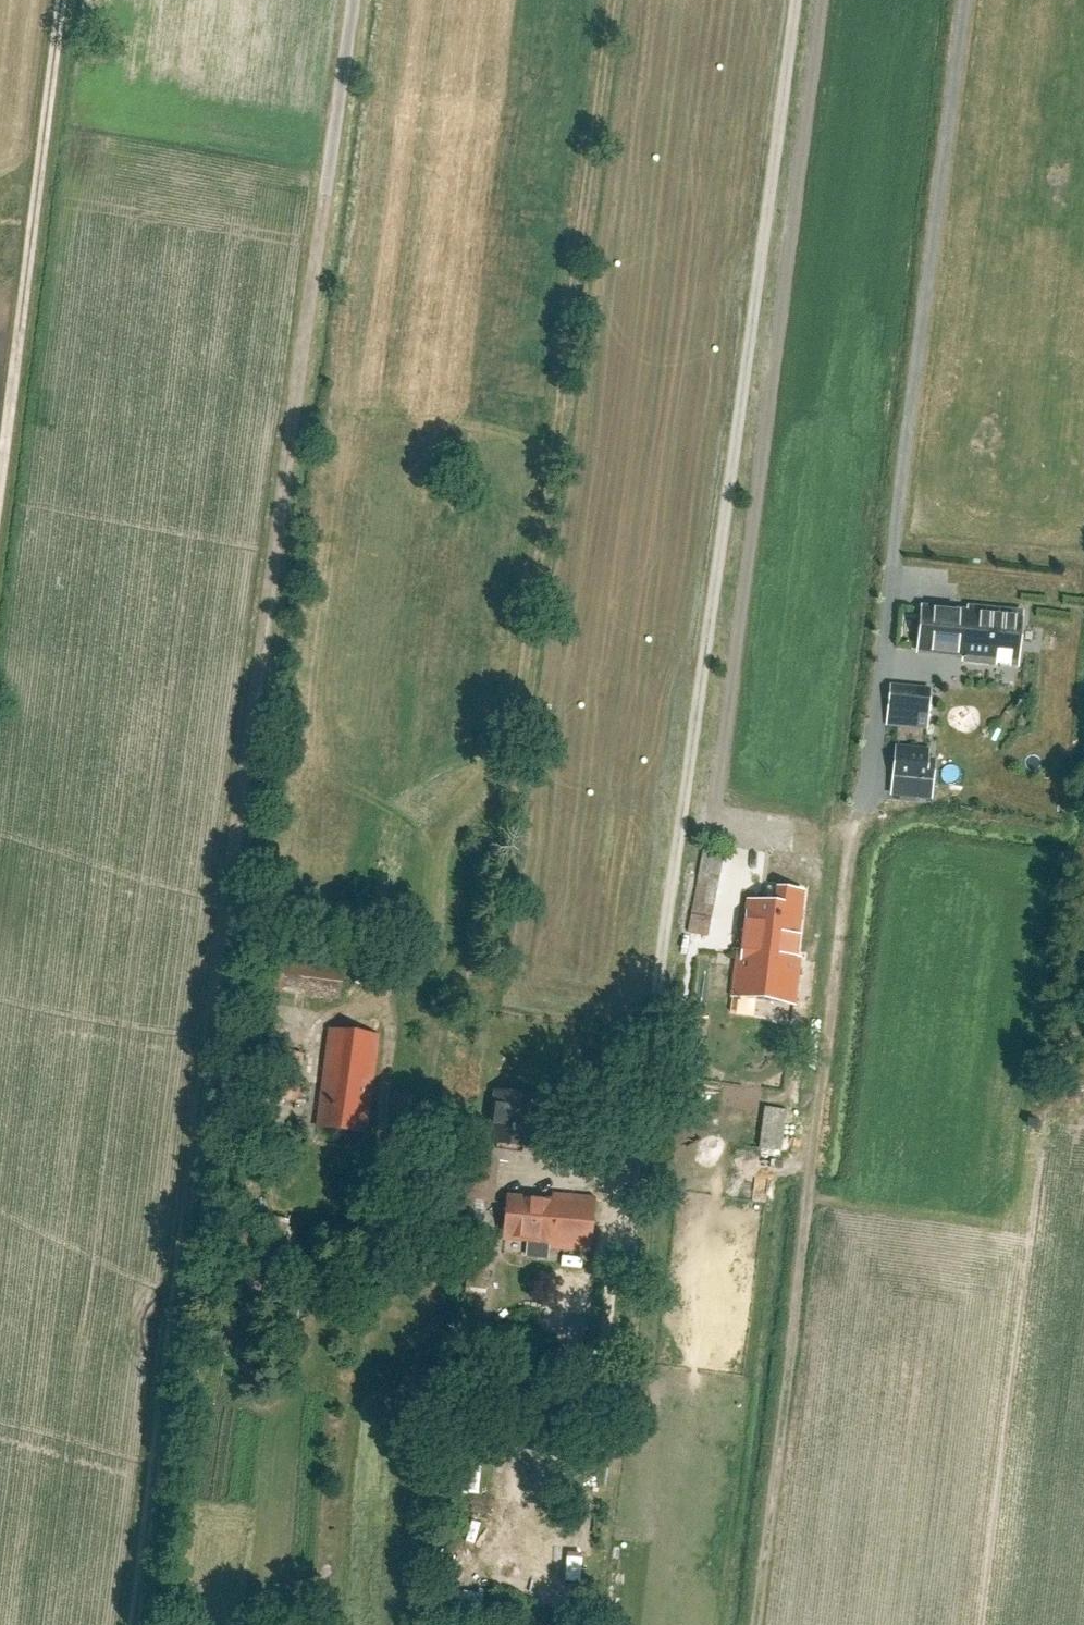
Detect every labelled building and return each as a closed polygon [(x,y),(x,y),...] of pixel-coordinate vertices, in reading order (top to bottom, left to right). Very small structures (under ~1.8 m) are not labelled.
[(963,611),(918,607),(914,657),(959,661),(958,666),(1015,670),(1020,613),(963,608),(963,611)] [(929,690),(887,686),(883,728),(926,732),(929,690)] [(927,751),(892,747),(888,785),(930,789),(933,762),(926,761),(927,751)] [(726,854),(705,850),(688,933),(709,937),(726,854)] [(803,959),(798,959),(806,889),(769,885),(767,899),(745,896),(734,997),(798,1005),(803,959)] [(367,1133),(382,1034),(330,1026),(315,1125),(367,1133)] [(546,1100),(494,1093),(487,1148),(539,1154),(546,1100)] [(764,1107),(759,1147),(781,1150),(786,1110),(764,1107)] [(555,1202),(508,1197),(504,1241),(549,1246),(548,1251),(592,1256),(598,1199),(555,1195),(555,1202)] [(485,1415),(450,1412),(443,1491),(478,1494),(485,1415)] [(566,1556),(566,1580),(580,1580),(581,1556),(566,1556)]
